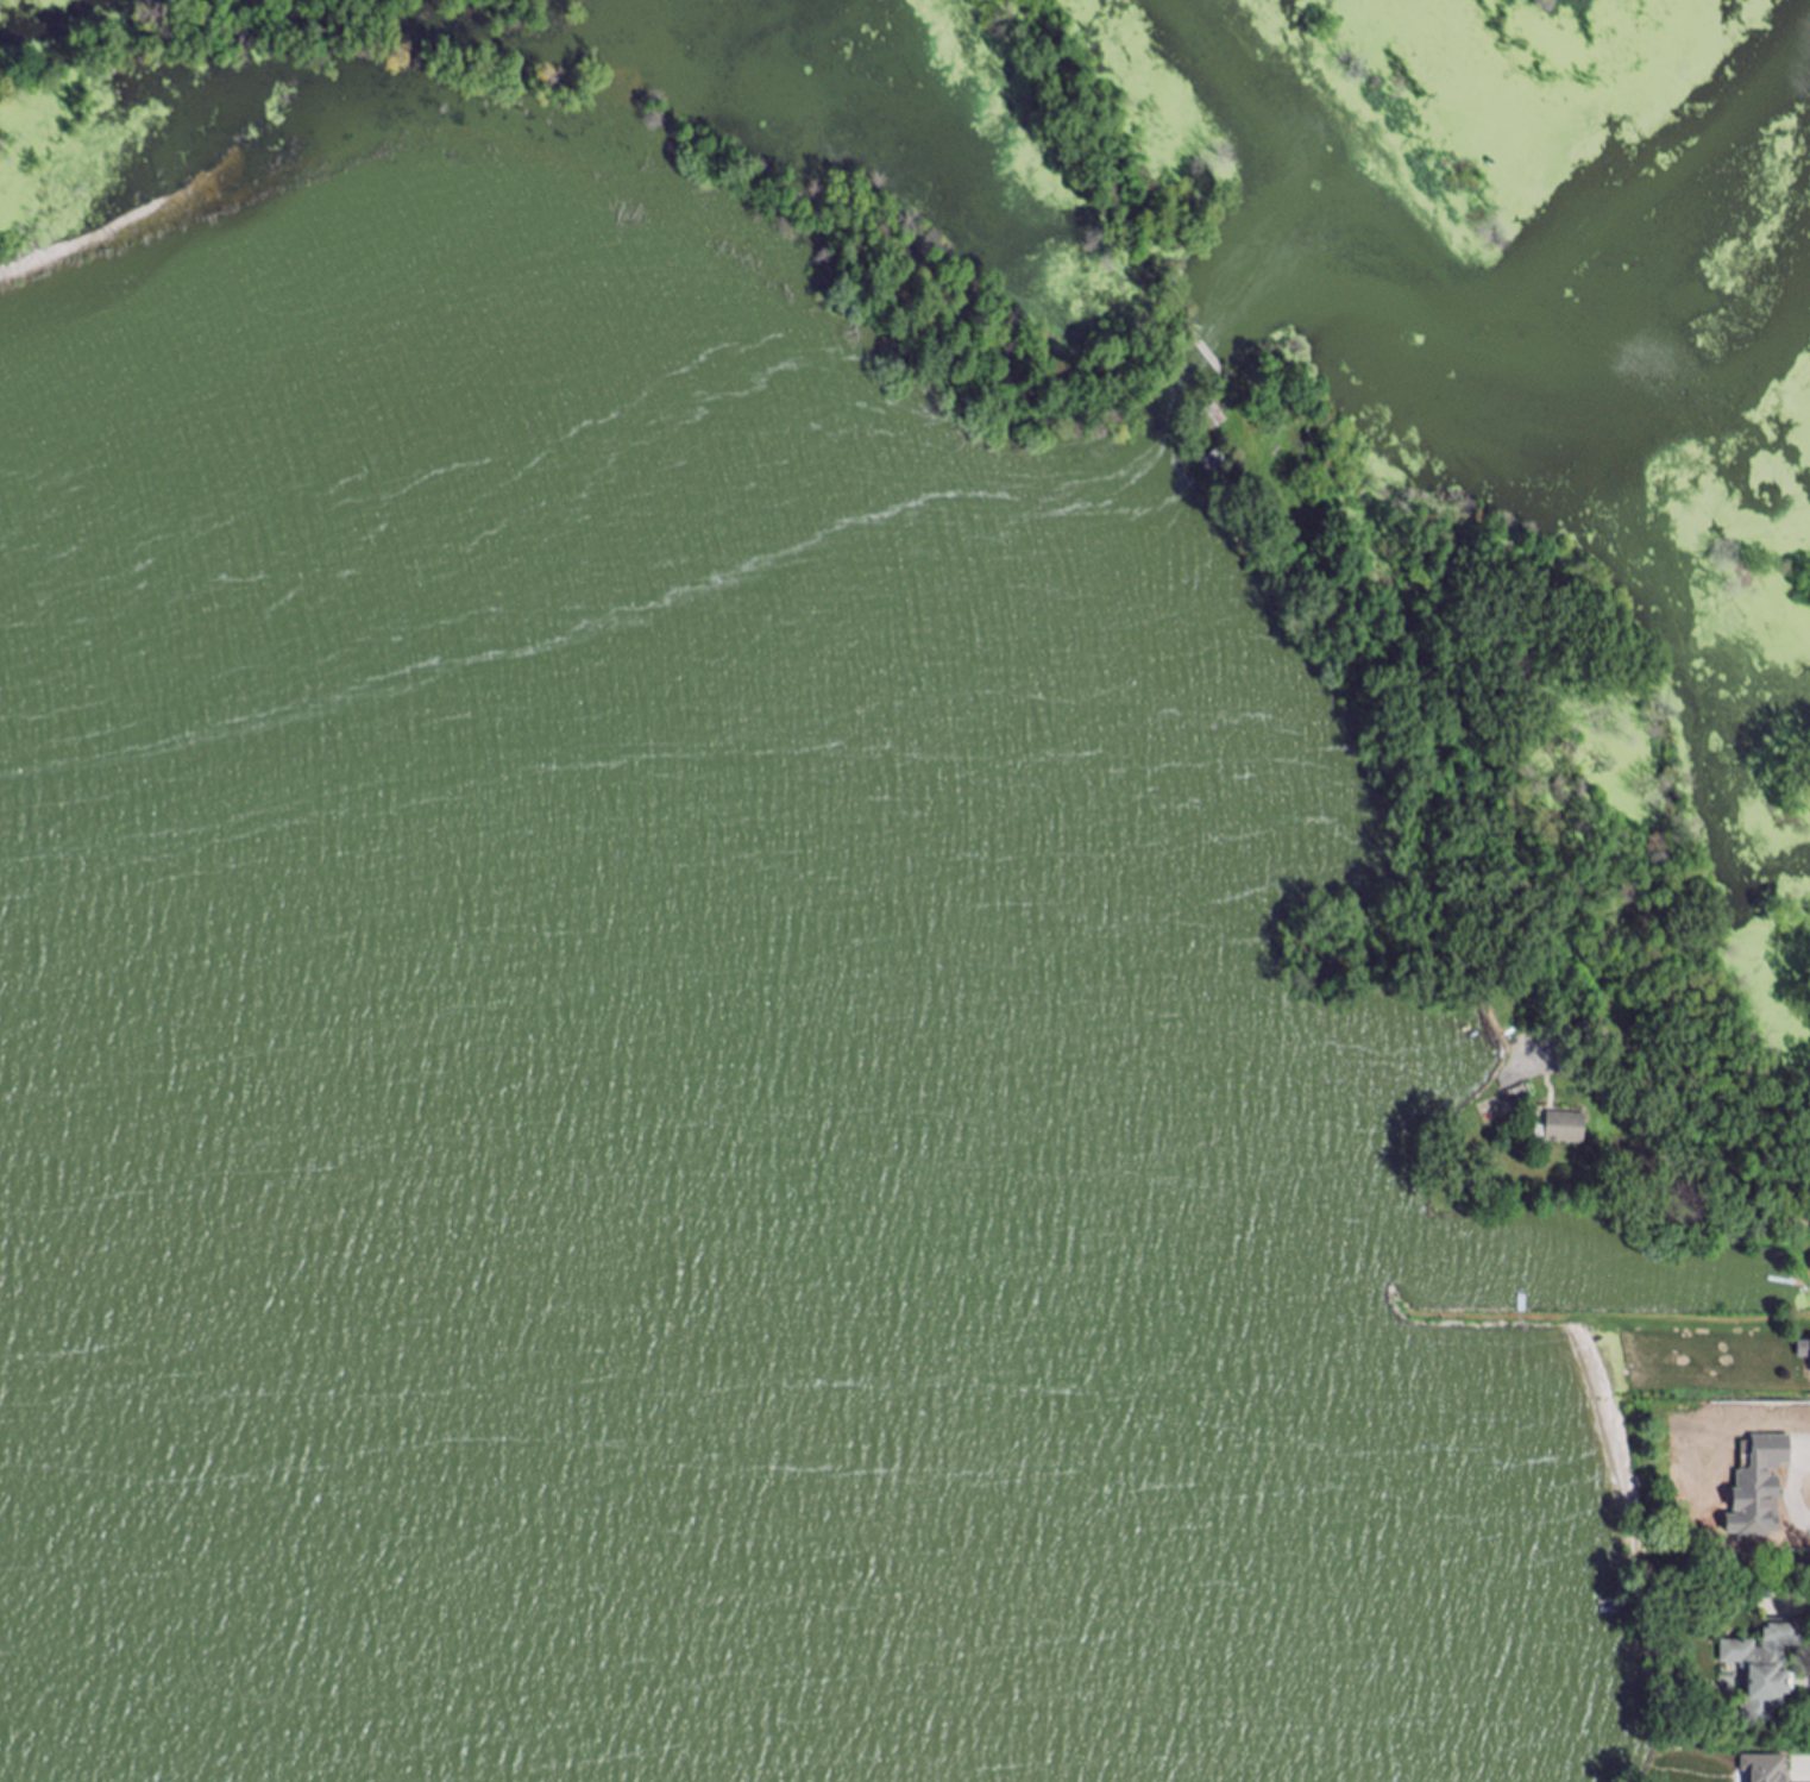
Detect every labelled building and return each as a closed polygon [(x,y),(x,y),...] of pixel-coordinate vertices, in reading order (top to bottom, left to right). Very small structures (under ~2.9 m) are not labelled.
[(1586,1146),(1547,1143),(1550,1113),(1589,1116),(1586,1146)] [(1800,1342),(1809,1342),(1809,1361),(1800,1361),(1800,1342)] [(1727,1535),(1763,1536),(1779,1531),(1780,1483),(1779,1480),(1779,1474),(1789,1464),(1790,1464),(1791,1436),(1752,1435),(1752,1441),(1741,1441),(1741,1456),(1750,1456),(1750,1467),(1737,1470),(1737,1488),(1733,1488),(1733,1508),(1734,1513),(1726,1516),(1726,1531),(1727,1535)] [(1761,1727),(1742,1727),(1742,1708),(1746,1708),(1746,1694),(1751,1694),(1751,1675),(1748,1675),(1742,1669),(1742,1665),(1721,1665),(1722,1640),(1756,1642),(1756,1650),(1765,1650),(1765,1621),(1805,1621),(1805,1650),(1786,1650),(1786,1659),(1789,1659),(1789,1675),(1797,1675),(1796,1695),(1789,1695),(1789,1712),(1777,1711),(1776,1725),(1761,1725),(1761,1727)] [(1790,1757),(1790,1781),(1749,1781),(1749,1771),(1740,1771),(1740,1757),(1790,1757)]
